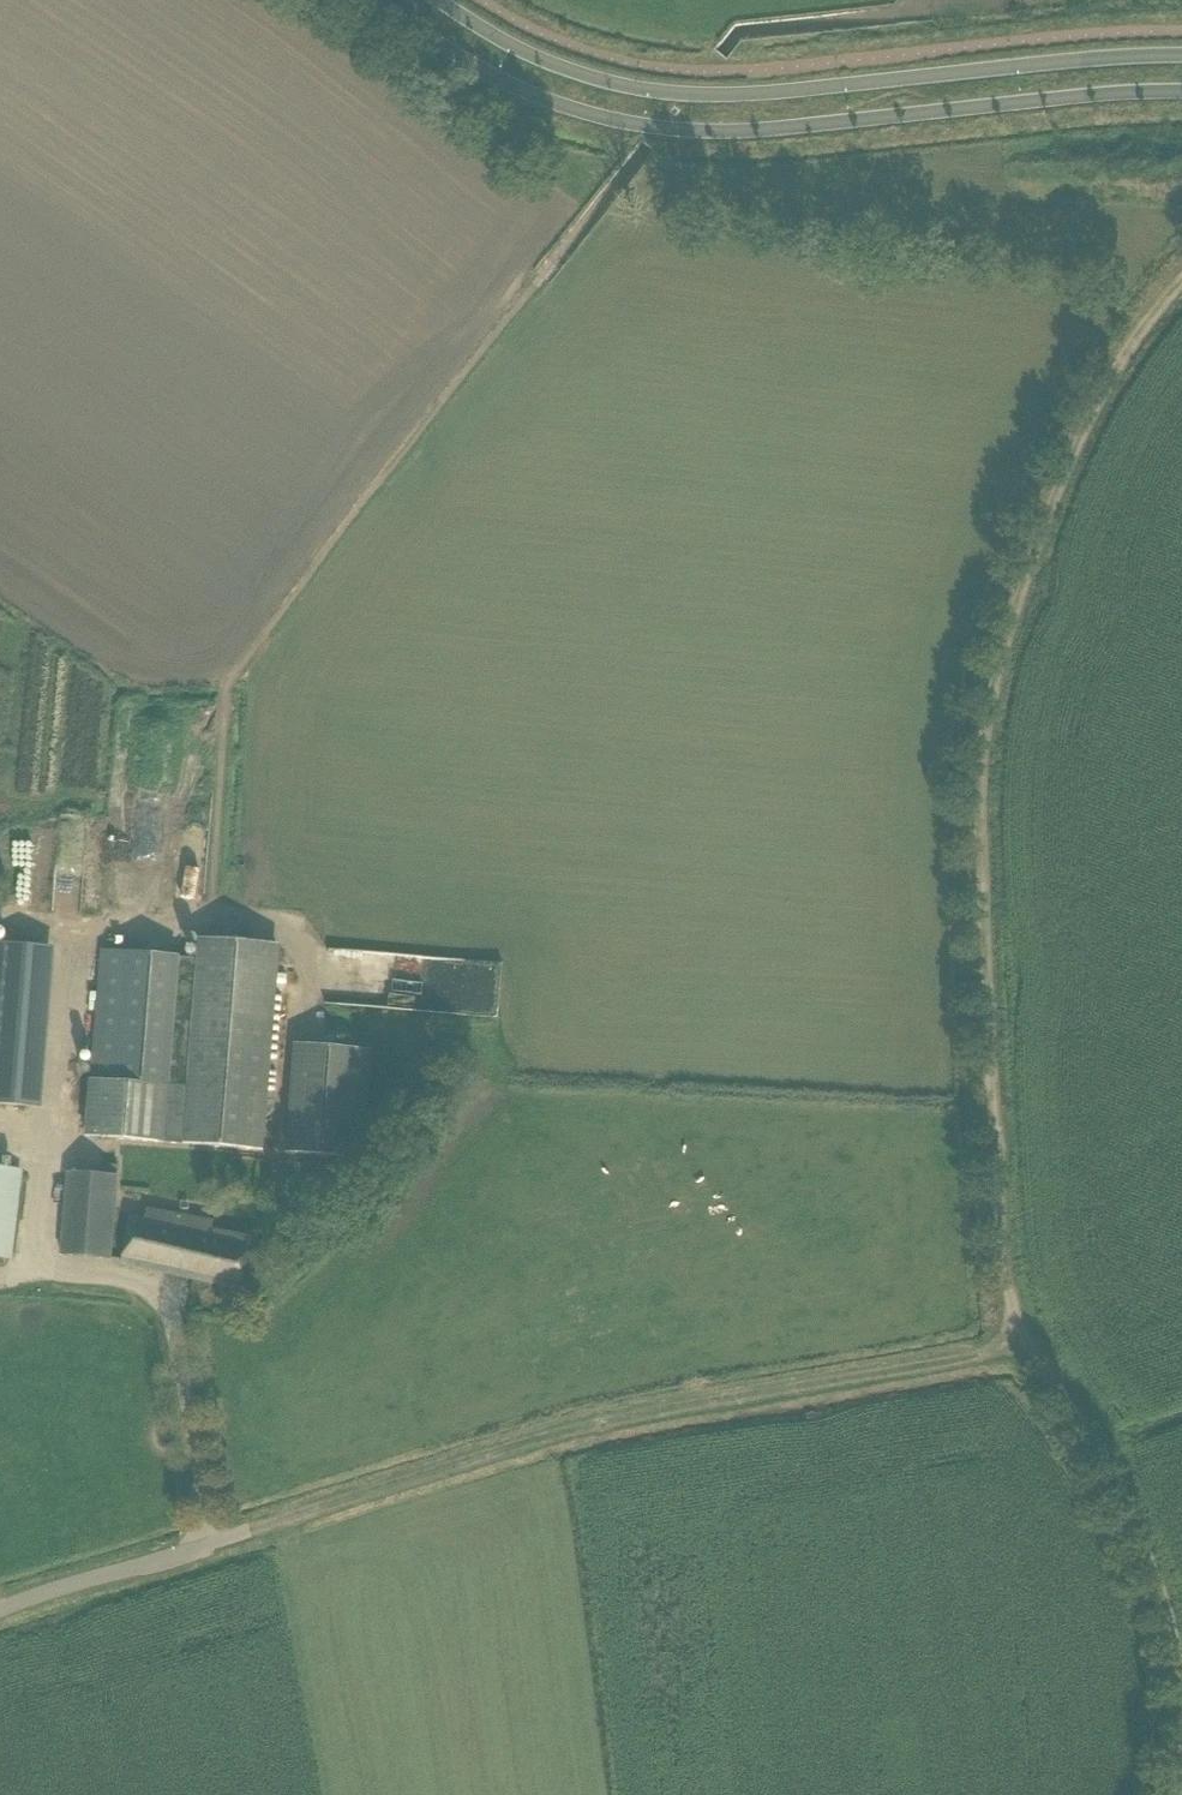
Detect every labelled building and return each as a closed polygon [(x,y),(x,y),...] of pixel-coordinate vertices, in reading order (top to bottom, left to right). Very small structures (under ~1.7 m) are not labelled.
[(199,939),(197,959),(100,950),(90,1082),(86,1137),(264,1152),(281,945),(199,939)] [(55,947),(0,943),(0,1105),(43,1108),(55,947)] [(364,1160),(373,1051),(294,1044),(286,1154),(364,1160)] [(8,1257),(18,1170),(0,1168),(0,1256),(8,1257)] [(118,1175),(70,1171),(62,1254),(110,1259),(118,1175)] [(147,1221),(132,1217),(122,1263),(241,1289),(252,1241),(215,1232),(218,1223),(150,1207),(147,1221)]
